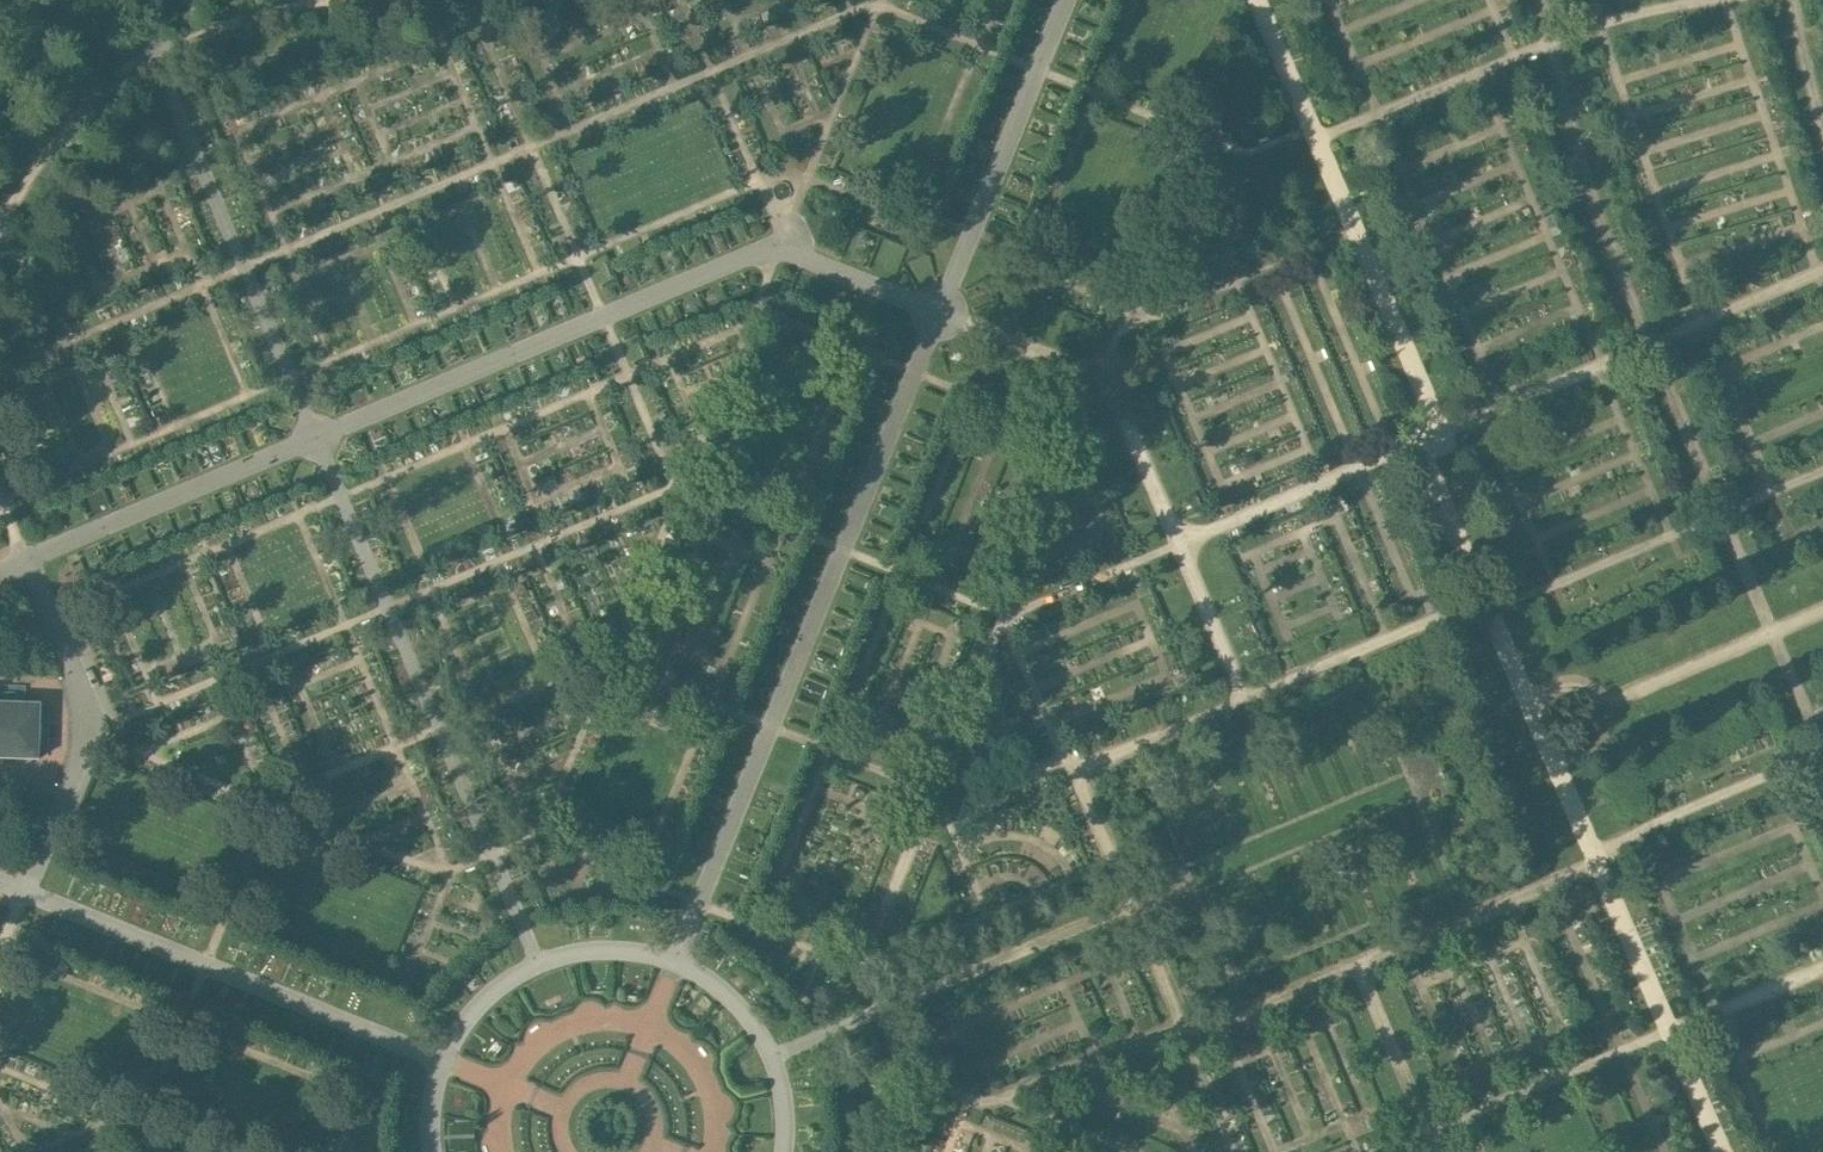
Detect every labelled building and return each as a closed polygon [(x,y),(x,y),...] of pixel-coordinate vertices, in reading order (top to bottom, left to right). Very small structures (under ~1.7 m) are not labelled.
[(37,760),(40,703),(0,701),(0,758),(37,760)]
